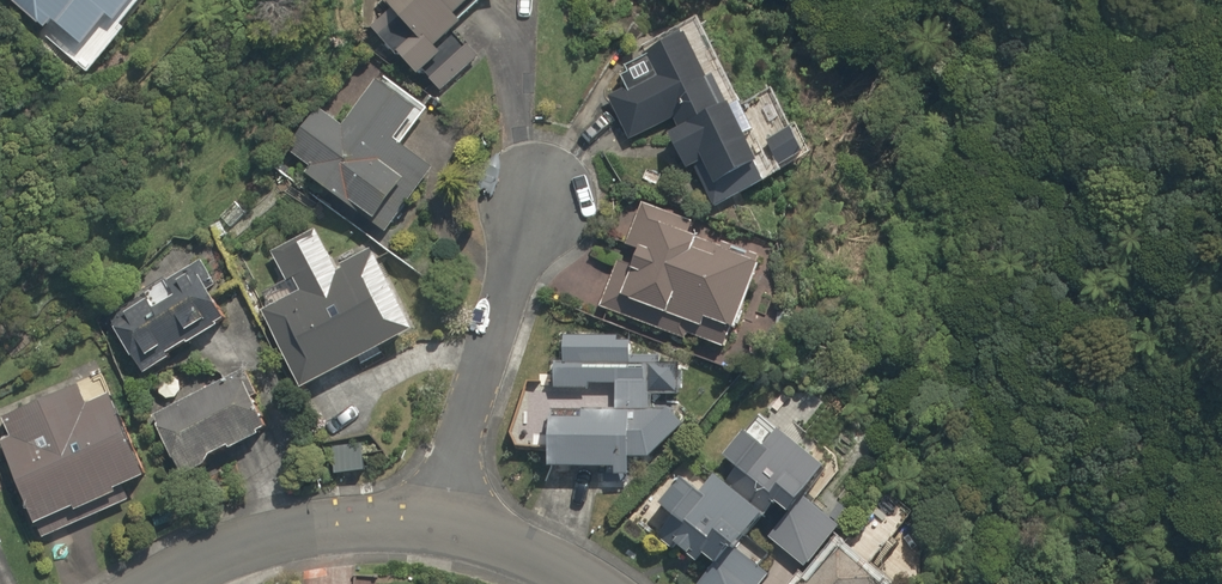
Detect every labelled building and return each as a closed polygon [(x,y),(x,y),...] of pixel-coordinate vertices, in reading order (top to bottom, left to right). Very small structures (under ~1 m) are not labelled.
[(40,25),(33,34),(74,68),(130,0),(10,0),(40,25)] [(344,16),(436,104),(481,57),(452,30),(480,0),(359,0),(344,16)] [(638,49),(614,61),(625,82),(600,96),(621,135),(647,122),(672,168),(684,162),(707,205),(804,153),(782,112),(751,128),(684,1),(628,30),(638,49)] [(301,164),(292,176),(362,230),(368,223),(380,233),(430,166),(398,141),(425,105),(373,65),(333,117),(316,104),(282,149),(301,164)] [(694,325),(688,340),(717,351),(757,245),(634,199),(594,305),(636,320),(642,305),(694,325)] [(344,257),(322,216),(261,247),(283,290),(253,305),(292,382),(403,325),(363,247),(344,257)] [(123,290),(127,296),(102,314),(139,369),(224,312),(187,257),(161,274),(156,267),(123,290)] [(689,407),(690,380),(621,334),(550,331),(547,385),(609,388),(608,403),(574,401),(574,410),(536,408),(534,459),(604,462),(604,472),(622,473),(623,453),(650,454),(677,428),(678,406),(689,407)] [(135,397),(143,412),(172,469),(258,424),(229,368),(195,385),(187,370),(135,397)] [(870,495),(801,438),(831,402),(794,371),(762,408),(750,398),(710,445),(728,460),(717,474),(688,450),(649,496),(662,507),(648,523),(695,562),(682,577),(690,583),(752,583),(770,562),(763,556),(773,544),(805,572),(830,543),(870,495)] [(71,509),(114,489),(110,482),(140,468),(105,391),(80,402),(68,377),(0,408),(0,419),(6,433),(0,436),(0,460),(27,519),(37,542),(77,523),(71,509)] [(830,543),(805,572),(802,576),(795,583),(878,583),(830,543)]
